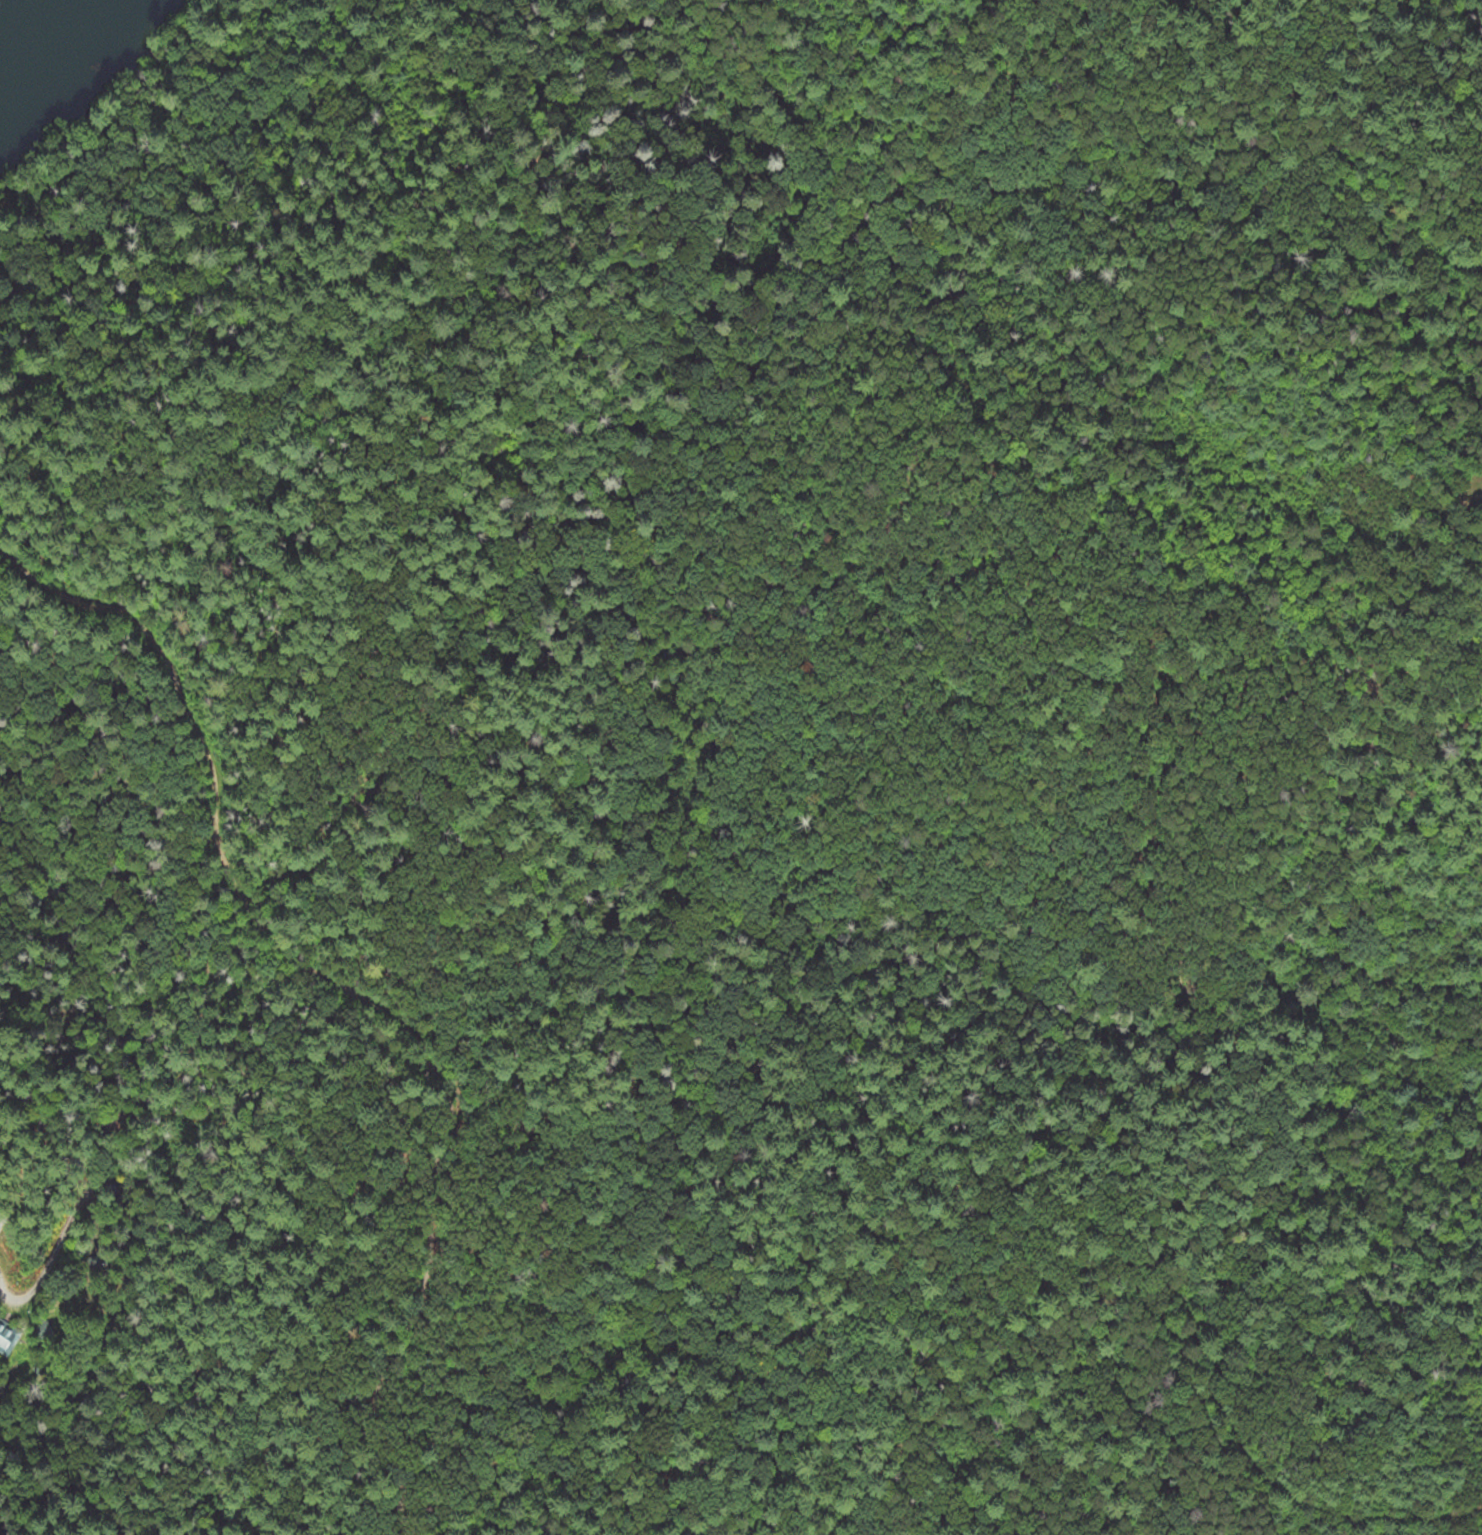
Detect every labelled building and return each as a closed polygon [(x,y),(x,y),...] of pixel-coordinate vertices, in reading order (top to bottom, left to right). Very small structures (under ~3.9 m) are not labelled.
[(0,1319),(0,1354),(8,1358),(22,1332),(12,1327),(12,1326),(0,1319)]
